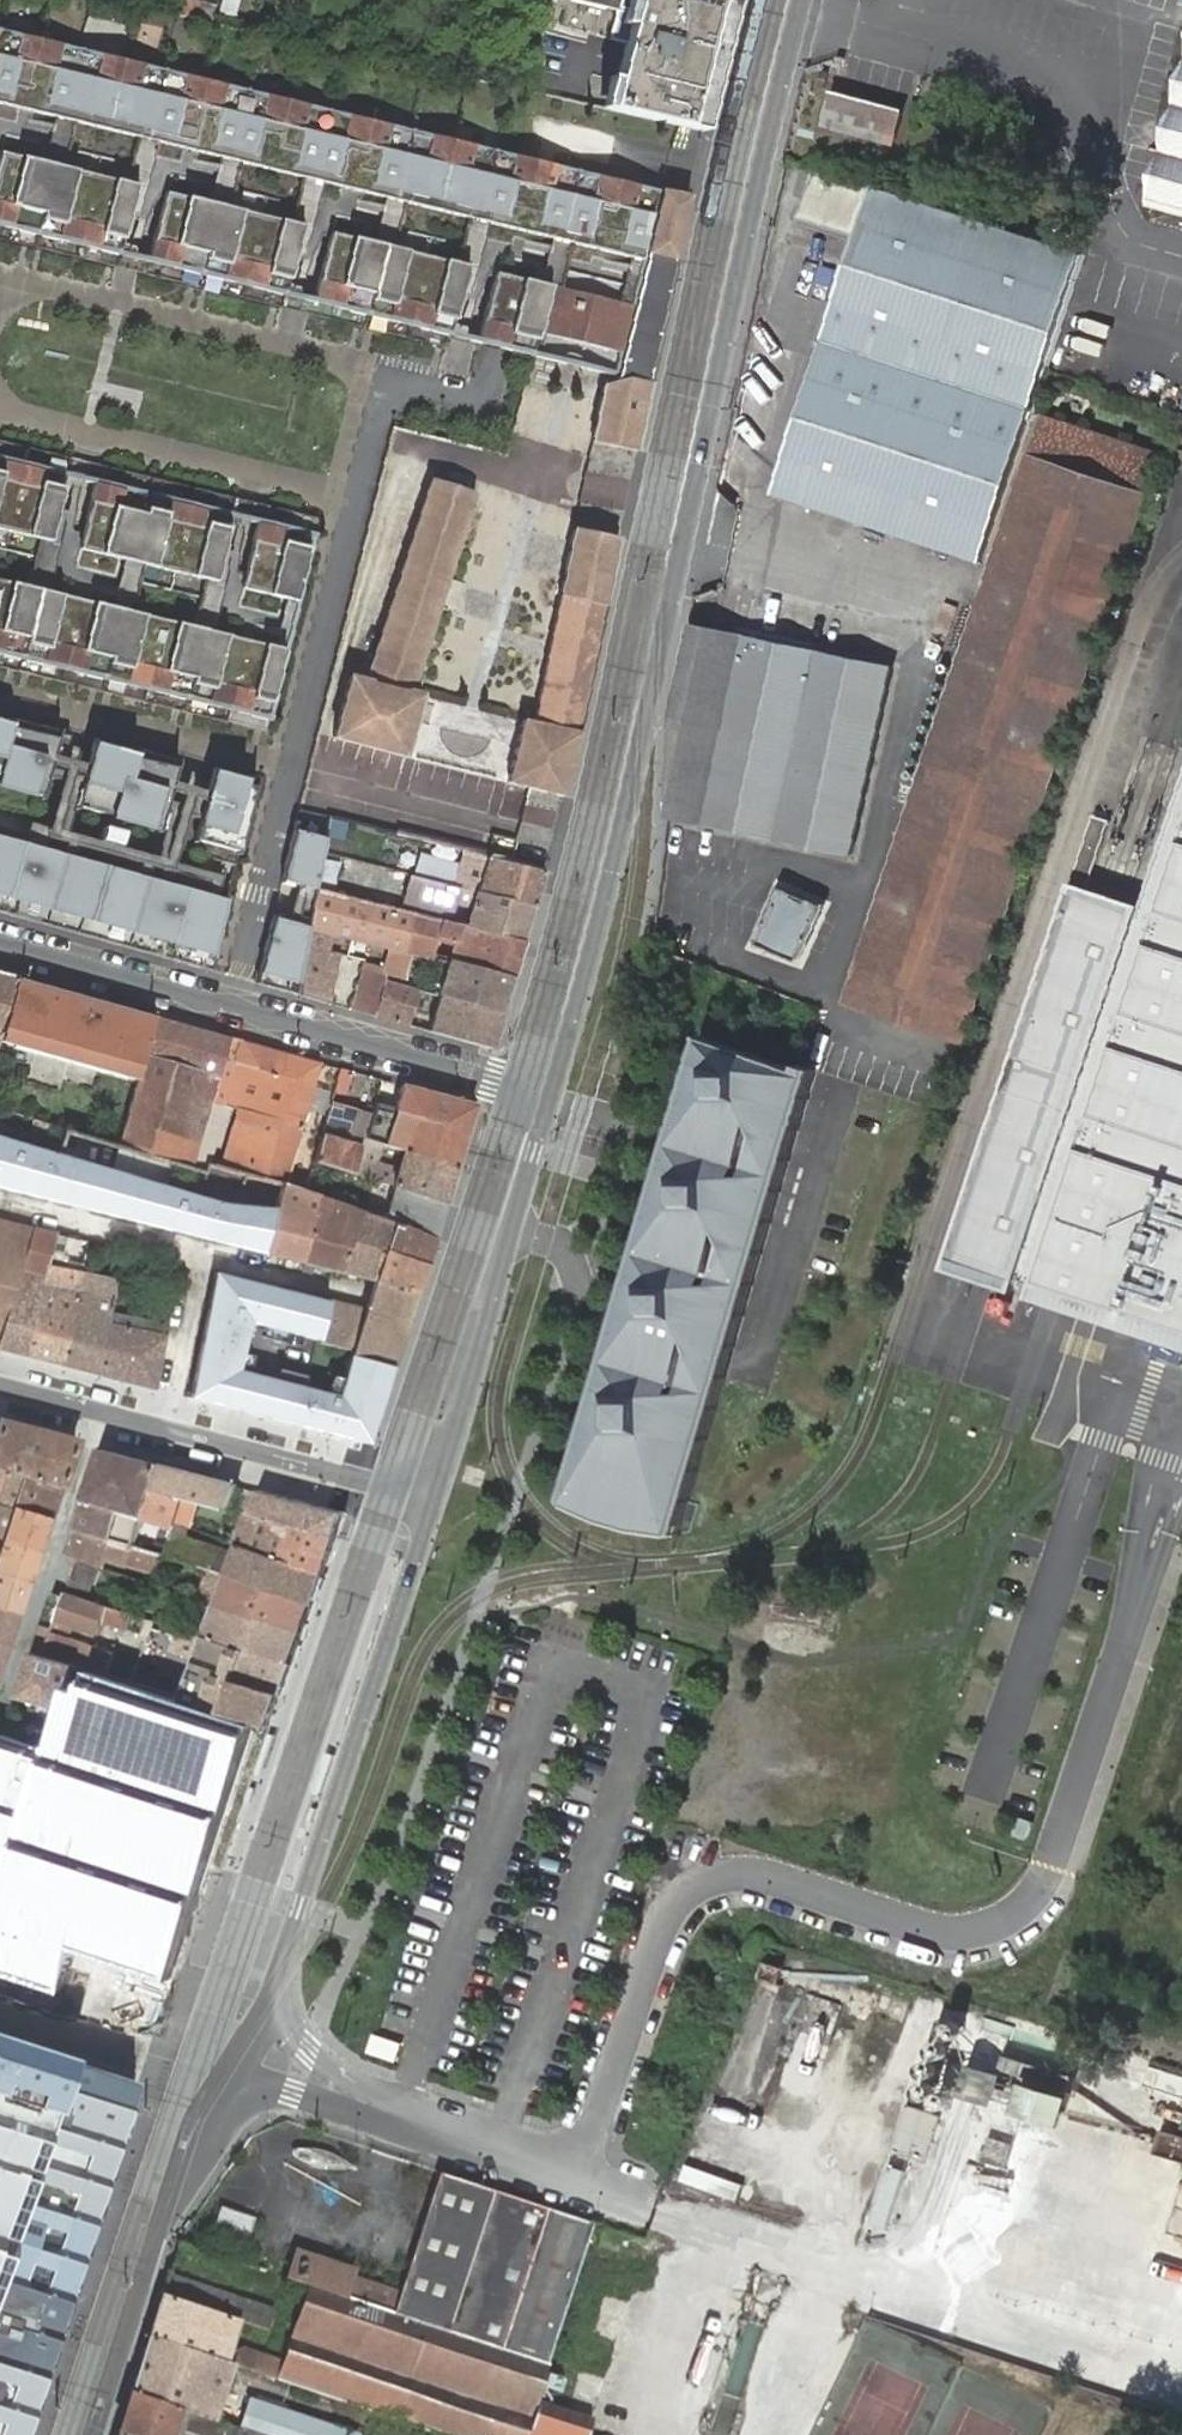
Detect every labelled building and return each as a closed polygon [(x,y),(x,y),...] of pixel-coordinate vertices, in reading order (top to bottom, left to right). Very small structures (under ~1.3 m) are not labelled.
[(233,16),(237,0),(219,0),(216,12),(233,16)] [(609,109),(678,125),(702,131),(735,0),(600,0),(604,1),(634,8),(631,21),(639,23),(625,79),(616,77),(609,109)] [(0,30),(0,227),(499,349),(532,357),(614,377),(625,379),(601,386),(590,441),(636,451),(650,385),(689,198),(660,191),(0,30)] [(815,86),(823,88),(827,73),(819,71),(815,86)] [(899,111),(830,92),(820,126),(889,145),(899,111)] [(1153,203),(1181,211),(1181,98),(1153,203)] [(775,495),(982,564),(1046,370),(1086,248),(900,193),(818,172),(805,211),(863,231),(775,495)] [(996,559),(981,601),(846,1003),(963,1042),(1158,456),(1043,417),(1008,522),(1003,538),(996,559)] [(269,721),(314,533),(0,457),(0,655),(269,721)] [(403,759),(421,694),(410,691),(437,607),(437,605),(446,579),(447,578),(451,564),(452,562),(474,493),(431,479),(425,496),(424,498),(422,506),(421,508),(402,565),(402,567),(393,593),(393,594),(371,663),(367,675),(365,680),(359,678),(348,675),(330,738),(403,759)] [(604,606),(618,538),(573,529),(536,710),(525,706),(512,757),(526,761),(569,772),(577,732),(604,606)] [(889,668),(687,625),(669,710),(666,815),(850,854),(889,668)] [(0,717),(0,913),(207,971),(255,780),(0,717)] [(565,783),(569,772),(526,761),(512,757),(509,768),(523,773),(532,775),(565,783)] [(1137,911),(1014,1290),(1029,1295),(1026,1303),(1051,1312),(1181,1354),(1181,775),(1137,911)] [(1109,819),(1092,813),(948,1259),(1017,1281),(1137,911),(1109,902),(1085,894),(1109,819)] [(288,833),(273,885),(307,895),(322,842),(288,833)] [(465,852),(459,849),(453,848),(448,847),(444,863),(461,867),(465,852)] [(458,888),(474,892),(477,892),(479,894),(533,907),(544,871),(530,868),(511,863),(488,857),(465,852),(461,867),(444,863),(433,860),(428,881),(458,888)] [(428,881),(408,876),(401,904),(451,916),(458,888),(428,881)] [(771,885),(756,946),(802,957),(817,896),(771,885)] [(307,930),(297,995),(329,1004),(339,955),(327,953),(330,936),(348,940),(368,945),(388,950),(385,963),(365,958),(361,969),(385,975),(403,979),(408,955),(400,953),(413,915),(314,889),(311,912),(308,928),(307,930)] [(465,927),(523,941),(533,907),(479,894),(477,892),(474,892),(465,927)] [(449,961),(512,978),(523,941),(465,927),(442,921),(413,915),(400,953),(408,955),(432,961),(448,966),(449,961)] [(368,945),(348,940),(345,953),(365,958),(368,945)] [(439,996),(502,1013),(512,978),(449,961),(448,966),(432,961),(408,955),(403,979),(433,987),(431,994),(439,996)] [(15,978),(0,974),(0,1033),(15,978)] [(383,981),(373,1017),(429,1032),(491,1049),(502,1013),(439,996),(431,994),(383,981)] [(84,1053),(99,1001),(48,987),(30,1052),(40,1056),(44,1041),(84,1053)] [(144,1053),(155,1017),(99,1001),(84,1053),(44,1041),(40,1056),(30,1052),(16,1102),(14,1107),(24,1110),(22,1117),(118,1146),(144,1053)] [(223,1104),(239,1049),(241,1040),(226,1037),(155,1017),(144,1053),(118,1146),(192,1167),(204,1171),(206,1163),(223,1104)] [(801,1064),(701,1035),(564,1500),(679,1534),(817,1069),(801,1064)] [(302,1127),(320,1062),(241,1040),(239,1049),(223,1104),(236,1108),(218,1166),(283,1184),(285,1185),(302,1127)] [(332,1067),(327,1092),(345,1095),(349,1069),(332,1067)] [(401,1084),(380,1079),(363,1139),(376,1143),(386,1146),(404,1151),(457,1167),(468,1130),(475,1105),(401,1084)] [(328,1101),(322,1122),(357,1131),(362,1110),(328,1101)] [(363,1139),(323,1127),(321,1137),(314,1162),(353,1174),(360,1149),(363,1139)] [(360,1149),(353,1174),(366,1178),(369,1166),(376,1143),(363,1139),(360,1149)] [(264,1254),(275,1212),(225,1207),(167,1190),(115,1175),(0,1141),(0,1188),(264,1254)] [(447,1203),(457,1167),(404,1151),(398,1174),(394,1187),(447,1203)] [(366,1178),(394,1187),(398,1174),(369,1166),(366,1178)] [(306,1192),(285,1185),(283,1184),(264,1253),(301,1262),(319,1197),(306,1192)] [(385,1221),(436,1239),(447,1203),(394,1187),(385,1221)] [(319,1197),(301,1262),(339,1272),(359,1211),(319,1197)] [(32,1232),(0,1223),(0,1336),(32,1232)] [(56,1233),(33,1228),(32,1232),(0,1336),(0,1349),(29,1357),(48,1268),(56,1233)] [(383,1251),(374,1280),(398,1286),(419,1291),(427,1265),(383,1251)] [(64,1366),(82,1275),(66,1271),(68,1263),(51,1259),(49,1268),(48,1268),(29,1357),(64,1366)] [(1017,1281),(948,1259),(945,1267),(987,1281),(1014,1290),(1017,1281)] [(318,1339),(330,1301),(213,1271),(189,1398),(367,1444),(393,1367),(349,1355),(339,1396),(237,1369),(249,1321),(318,1339)] [(111,1312),(117,1282),(82,1275),(64,1366),(99,1375),(109,1323),(111,1315),(111,1312)] [(398,1286),(374,1280),(373,1283),(367,1305),(410,1316),(417,1297),(397,1291),(398,1286)] [(419,1291),(398,1286),(397,1291),(417,1297),(419,1291)] [(1002,1300),(998,1301),(997,1301),(996,1302),(995,1303),(994,1305),(993,1307),(993,1311),(995,1315),(997,1317),(1002,1317),(1004,1317),(1007,1315),(1008,1313),(1009,1310),(1009,1307),(1008,1304),(1005,1302),(1002,1300)] [(410,1316),(367,1305),(364,1311),(330,1301),(318,1339),(317,1342),(393,1366),(408,1322),(410,1316)] [(165,1334),(167,1324),(111,1312),(111,1315),(109,1323),(165,1334)] [(109,1323),(99,1375),(155,1388),(165,1334),(109,1323)] [(60,1489),(75,1442),(0,1423),(0,1470),(23,1477),(60,1489)] [(161,1465),(101,1449),(84,1500),(74,1529),(135,1545),(143,1518),(144,1516),(153,1488),(161,1465)] [(237,1484),(161,1465),(153,1488),(144,1516),(143,1518),(175,1528),(176,1522),(179,1517),(181,1511),(185,1496),(209,1503),(228,1507),(237,1484)] [(13,1506),(23,1477),(0,1470),(0,1541),(1,1541),(3,1535),(12,1508),(13,1506)] [(13,1506),(51,1519),(60,1489),(23,1477),(13,1506)] [(260,1490),(252,1513),(273,1519),(336,1536),(344,1512),(260,1490)] [(185,1496),(181,1511),(205,1517),(209,1503),(185,1496)] [(12,1508),(3,1535),(41,1548),(51,1519),(13,1506),(12,1508)] [(241,1540),(240,1544),(262,1551),(323,1572),(336,1536),(273,1519),(252,1513),(248,1522),(241,1540)] [(143,1518),(135,1545),(166,1555),(175,1528),(143,1518)] [(175,1528),(166,1555),(178,1558),(185,1537),(189,1526),(187,1526),(176,1522),(175,1528)] [(135,1545),(74,1529),(66,1553),(68,1554),(80,1559),(103,1566),(107,1557),(130,1563),(128,1568),(162,1576),(163,1569),(194,1578),(198,1564),(178,1558),(166,1555),(135,1545)] [(240,1544),(205,1532),(201,1542),(226,1551),(235,1556),(240,1544)] [(1,1541),(0,1545),(0,1573),(29,1582),(41,1548),(3,1535),(1,1541)] [(178,1558),(198,1564),(222,1572),(229,1573),(235,1576),(306,1600),(313,1603),(323,1572),(262,1551),(240,1544),(235,1556),(226,1551),(201,1542),(185,1537),(178,1558)] [(226,1581),(217,1604),(296,1631),(302,1634),(313,1603),(306,1600),(235,1576),(229,1573),(222,1572),(220,1578),(226,1581)] [(19,1615),(29,1582),(0,1573),(0,1609),(19,1615)] [(68,1593),(67,1596),(65,1599),(57,1621),(99,1634),(103,1622),(108,1606),(68,1593)] [(65,1599),(52,1595),(43,1624),(55,1628),(57,1621),(65,1599)] [(144,1607),(152,1609),(155,1597),(148,1595),(144,1607)] [(296,1631),(217,1604),(205,1636),(291,1664),(302,1634),(296,1631)] [(108,1606),(103,1622),(128,1629),(133,1614),(108,1606)] [(0,1609),(0,1672),(19,1615),(0,1609)] [(55,1628),(43,1624),(33,1651),(44,1655),(54,1631),(55,1628)] [(44,1655),(71,1663),(80,1641),(54,1631),(44,1655)] [(197,1657),(182,1697),(226,1712),(237,1681),(280,1694),(291,1664),(205,1636),(193,1632),(185,1653),(197,1657)] [(33,1651),(19,1695),(56,1705),(56,1706),(56,1708),(57,1708),(58,1710),(59,1710),(59,1711),(59,1712),(60,1712),(61,1712),(62,1712),(78,1665),(71,1663),(44,1655),(33,1651)] [(66,1992),(86,1940),(176,1968),(259,1722),(226,1712),(78,1665),(62,1712),(52,1746),(0,1730),(0,1971),(66,1992)] [(153,1666),(147,1686),(160,1690),(166,1670),(153,1666)] [(226,1712),(259,1722),(268,1726),(280,1694),(237,1681),(226,1712)] [(137,2087),(30,2052),(0,2043),(0,2434),(25,2434),(137,2087)] [(964,2062),(958,2090),(991,2098),(998,2070),(964,2062)] [(1056,2123),(1064,2090),(1014,2078),(1006,2111),(1056,2123)] [(906,2103),(890,2147),(923,2159),(939,2115),(906,2103)] [(1005,2163),(1010,2141),(990,2136),(985,2159),(1005,2163)] [(868,2222),(882,2227),(902,2172),(888,2167),(868,2222)] [(501,2347),(548,2363),(592,2222),(547,2206),(438,2170),(398,2291),(349,2275),(351,2267),(296,2250),(286,2278),(290,2279),(307,2283),(369,2305),(395,2313),(496,2346),(501,2347)] [(214,2207),(210,2234),(246,2240),(250,2213),(214,2207)] [(161,2292),(148,2334),(224,2361),(239,2320),(266,2330),(273,2311),(169,2276),(163,2294),(161,2292)] [(307,2283),(290,2337),(351,2357),(369,2305),(307,2283)] [(444,2434),(526,2434),(531,2418),(548,2363),(501,2347),(496,2346),(395,2313),(369,2305),(351,2357),(290,2337),(281,2365),(276,2378),(444,2434)] [(148,2334),(131,2391),(176,2408),(215,2420),(234,2364),(232,2363),(224,2361),(148,2334)] [(232,2363),(234,2364),(276,2378),(281,2365),(241,2352),(234,2358),(232,2363)] [(526,2434),(582,2434),(581,2434),(544,2423),(563,2368),(548,2363),(531,2418),(526,2434)] [(118,2431),(131,2434),(256,2434),(242,2430),(215,2420),(176,2408),(131,2391),(118,2431)] [(338,2430),(252,2399),(242,2430),(256,2434),(354,2434),(338,2430)]
